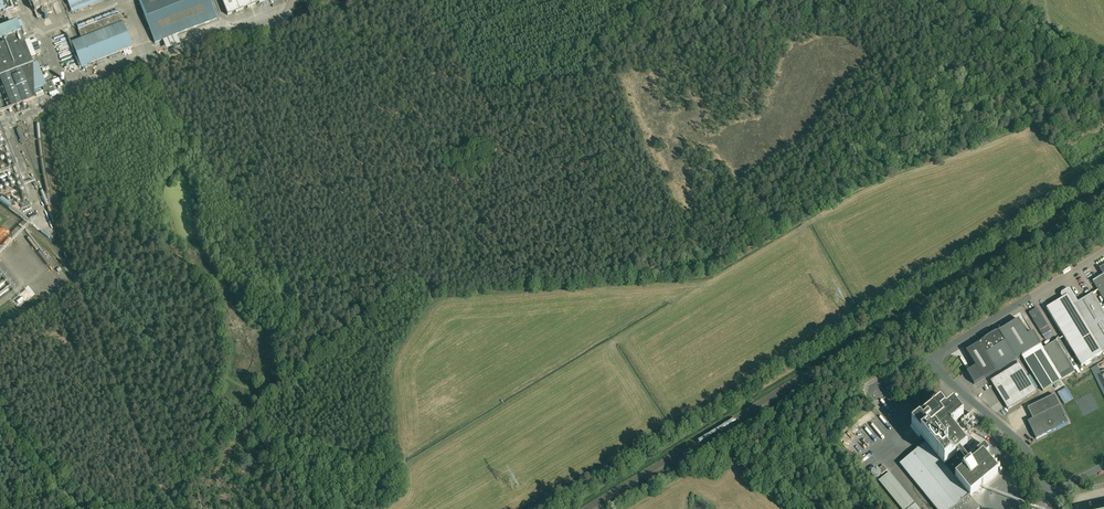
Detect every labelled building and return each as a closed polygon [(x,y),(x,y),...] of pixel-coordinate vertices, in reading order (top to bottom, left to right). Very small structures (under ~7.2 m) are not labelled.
[(14,0),(0,0),(0,18),(19,11),(14,0)] [(34,11),(37,18),(53,12),(50,5),(48,0),(30,0),(34,11)] [(96,4),(103,1),(102,0),(67,0),(69,6),(72,13),(96,4)] [(155,43),(217,19),(209,0),(138,0),(155,43)] [(228,15),(266,0),(222,0),(228,15)] [(78,30),(81,39),(71,42),(81,68),(133,47),(123,22),(119,14),(78,30)] [(33,64),(21,33),(17,23),(0,30),(0,79),(11,107),(35,98),(33,64)] [(42,67),(46,77),(52,74),(48,64),(42,67)] [(54,80),(55,84),(67,81),(65,74),(60,76),(60,79),(54,80)] [(45,94),(54,90),(53,87),(51,81),(45,83),(46,85),(43,87),(45,94)] [(45,232),(43,235),(50,241),(52,239),(45,232)] [(1100,268),(1099,268),(1103,275),(1093,282),(1103,300),(1103,266),(1100,268)] [(1078,302),(1070,290),(1068,289),(1061,293),(1061,295),(1062,298),(1046,308),(1081,366),(1103,352),(1103,313),(1092,294),(1078,302)] [(1045,334),(1051,331),(1037,308),(1029,313),(1040,331),(1042,330),(1045,334)] [(1018,319),(966,351),(975,367),(967,372),(974,385),(1021,356),(1043,391),(1075,372),(1056,341),(1042,349),(1040,345),(1041,345),(1033,332),(1028,335),(1018,319)] [(1008,409),(1036,392),(1019,364),(990,381),(1008,409)] [(1094,368),(1101,382),(1103,381),(1103,376),(1099,365),(1094,368)] [(1036,439),(1068,423),(1054,395),(1027,408),(1033,419),(1028,422),(1036,439)] [(900,464),(936,508),(979,508),(969,497),(997,474),(982,456),(988,451),(984,445),(973,454),(961,439),(966,435),(956,422),(963,416),(953,403),(945,409),(940,403),(911,426),(920,437),(920,436),(926,443),(900,464)] [(879,481),(901,508),(919,508),(889,472),(879,481)]
